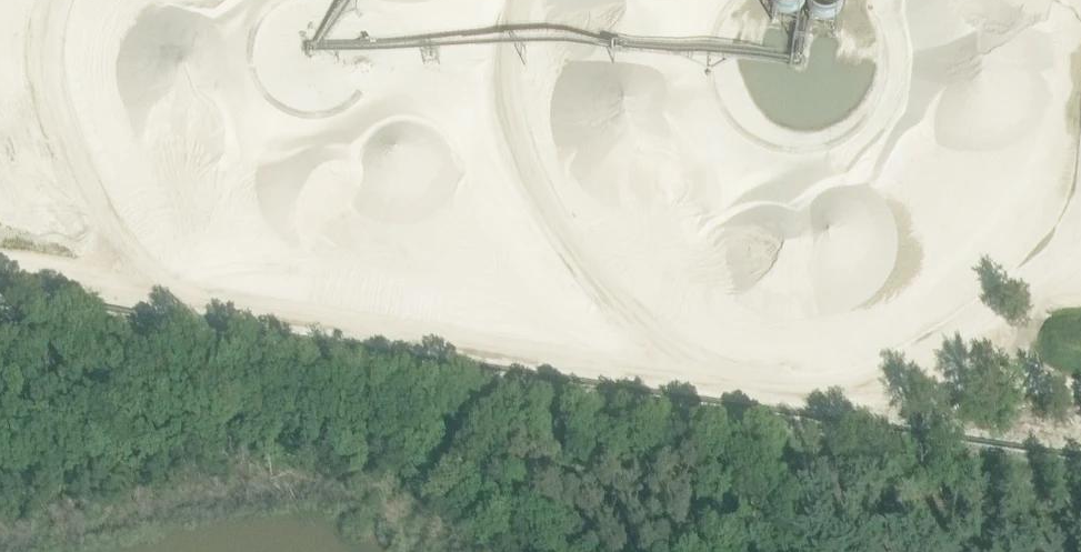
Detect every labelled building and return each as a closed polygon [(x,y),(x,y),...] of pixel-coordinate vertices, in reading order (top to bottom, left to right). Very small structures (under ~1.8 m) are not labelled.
[(866,31),(870,0),(792,0),(790,22),(866,31)]
